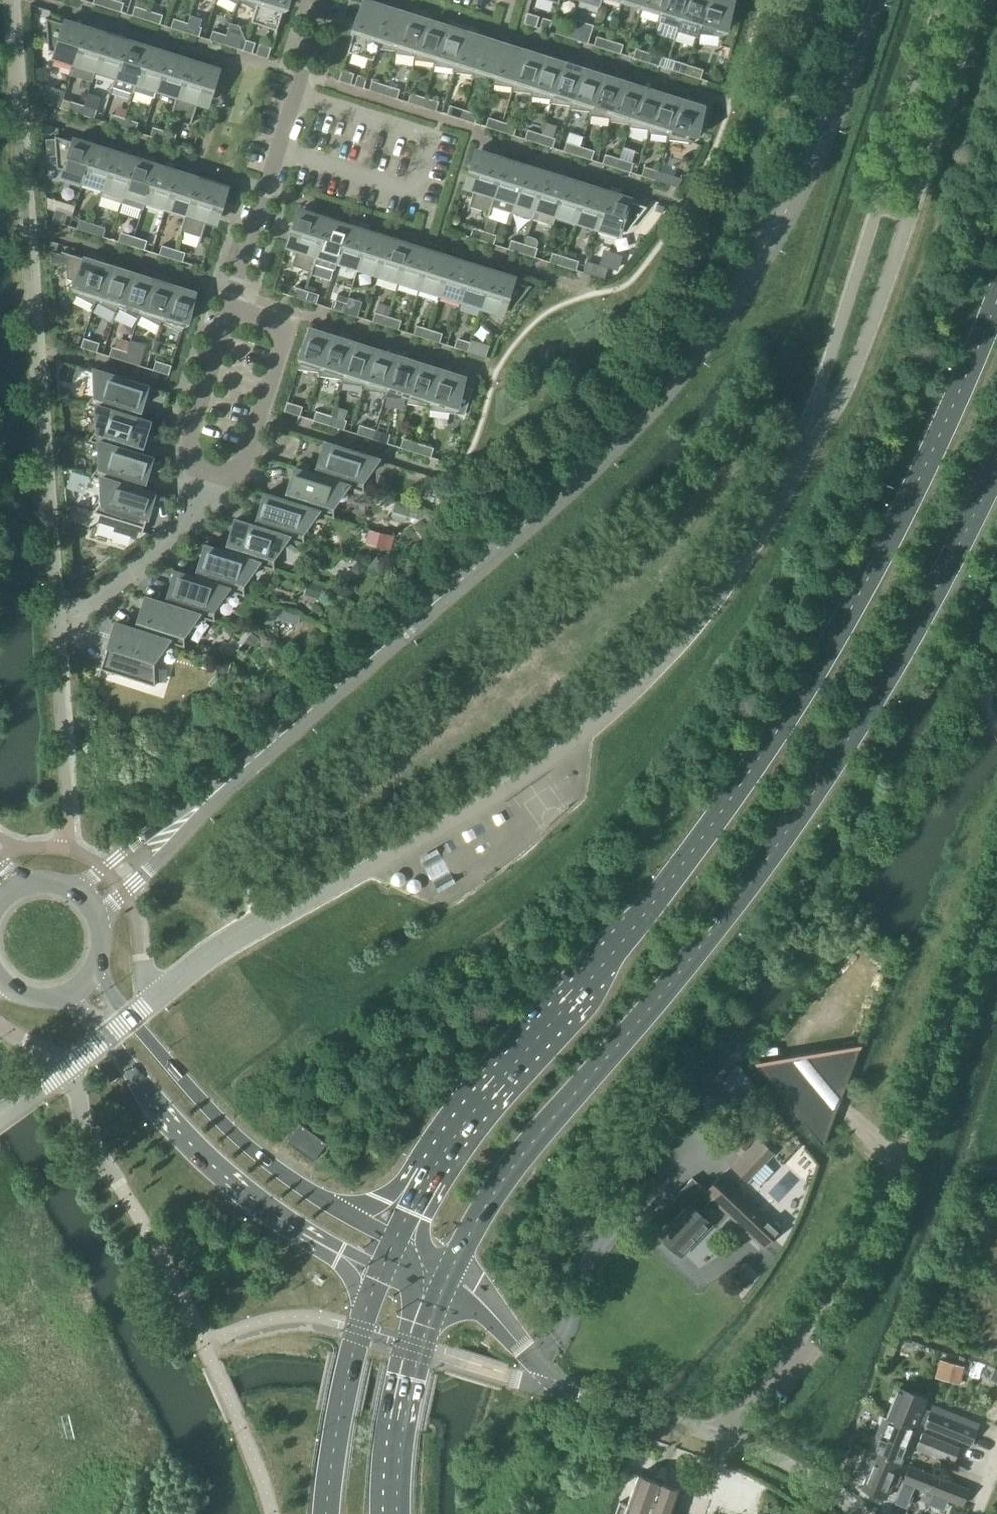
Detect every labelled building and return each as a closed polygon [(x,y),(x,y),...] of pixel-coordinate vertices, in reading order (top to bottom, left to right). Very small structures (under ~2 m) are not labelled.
[(107,7),(118,11),(121,2),(115,0),(109,0),(107,7)] [(255,9),(256,10),(259,0),(237,0),(238,0),(255,9)] [(255,9),(251,22),(276,29),(286,0),(259,0),(256,10),(255,9)] [(373,60),(377,48),(376,48),(388,8),(364,0),(348,52),(373,60)] [(661,13),(665,0),(644,0),(641,7),(661,13)] [(678,27),(687,0),(665,0),(661,13),(658,21),(678,27)] [(678,27),(677,31),(698,38),(699,33),(697,33),(699,26),(700,26),(708,0),(687,0),(678,27)] [(730,0),(708,0),(700,26),(699,26),(697,33),(699,33),(721,36),(732,1),(730,0)] [(134,16),(146,20),(148,11),(137,7),(134,16)] [(377,48),(396,50),(397,50),(408,14),(388,8),(376,48),(377,48)] [(148,11),(146,20),(157,23),(160,14),(148,11)] [(527,13),(524,23),(533,26),(536,15),(527,13)] [(395,53),(415,56),(416,56),(427,20),(408,14),(397,50),(396,50),(395,53)] [(53,55),(74,62),(85,28),(64,21),(63,23),(46,18),(48,49),(55,51),(53,55)] [(542,29),(548,31),(551,20),(545,18),(542,29)] [(173,28),(184,32),(187,23),(176,19),(173,28)] [(414,60),(435,62),(435,63),(447,26),(427,20),(416,56),(415,56),(414,60)] [(187,23),(184,32),(196,36),(199,26),(187,23)] [(557,34),(568,37),(571,28),(560,24),(557,34)] [(434,66),(454,68),(455,69),(466,32),(447,26),(435,63),(435,62),(434,66)] [(74,62),(95,69),(106,34),(85,28),(74,62)] [(571,28),(568,37),(579,41),(582,31),(571,28)] [(212,40),(223,44),(226,35),(214,31),(212,40)] [(453,72),(474,75),(486,38),(466,32),(455,69),(454,68),(453,72)] [(95,69),(116,75),(127,41),(106,34),(95,69)] [(226,35),(223,44),(235,48),(238,39),(226,35)] [(596,46),(607,49),(610,40),(599,37),(596,46)] [(473,78),(493,81),(494,81),(505,45),(486,38),(474,75),(473,78)] [(243,50),(249,52),(253,42),(246,40),(243,50)] [(610,40),(607,49),(618,53),(621,44),(610,40)] [(133,93),(136,82),(147,47),(127,41),(116,75),(112,86),(133,93)] [(258,55),(267,58),(271,47),(261,45),(258,55)] [(492,84),(512,87),(513,87),(525,51),(505,45),(494,81),(493,81),(492,84)] [(136,82),(157,88),(168,54),(147,47),(136,82)] [(635,58),(646,62),(649,52),(638,49),(635,58)] [(511,90),(532,93),(544,57),(525,51),(513,87),(512,87),(511,90)] [(649,52),(646,62),(657,65),(660,56),(649,52)] [(157,88),(177,94),(188,60),(168,54),(157,88)] [(531,96),(551,99),(552,99),(564,63),(544,57),(532,93),(531,96)] [(188,60),(177,94),(171,112),(192,119),(201,92),(210,95),(218,70),(188,60)] [(674,70),(686,74),(689,65),(677,61),(674,70)] [(550,102),(571,105),(572,105),(583,69),(564,63),(552,99),(551,99),(550,102)] [(689,65),(686,74),(698,78),(701,69),(689,65)] [(570,108),(590,111),(591,111),(603,75),(583,69),(572,105),(571,105),(570,108)] [(338,80),(348,83),(351,73),(342,70),(338,80)] [(589,115),(610,117),(610,118),(622,81),(603,75),(591,111),(590,111),(589,115)] [(357,86),(363,88),(366,78),(360,76),(357,86)] [(371,91),(383,94),(386,85),(374,81),(371,91)] [(609,121),(629,124),(630,124),(642,87),(622,81),(610,118),(610,117),(609,121)] [(386,85),(383,94),(394,98),(397,89),(386,85)] [(41,102),(54,106),(58,107),(63,92),(46,87),(41,101),(41,102)] [(628,127),(649,130),(661,94),(642,87),(630,124),(629,124),(628,127)] [(410,103),(422,106),(424,97),(413,94),(410,103)] [(648,133),(668,136),(669,136),(680,100),(661,94),(649,130),(648,133)] [(424,97),(422,106),(433,110),(436,101),(424,97)] [(669,136),(668,136),(667,139),(692,142),(703,107),(680,100),(669,136)] [(69,111),(80,114),(83,105),(72,102),(69,111)] [(83,105),(80,114),(91,118),(94,109),(83,105)] [(449,115),(461,119),(463,110),(452,106),(449,115)] [(463,110),(461,119),(472,122),(475,113),(463,110)] [(111,124),(122,127),(125,118),(114,115),(111,124)] [(125,118),(122,127),(133,131),(136,122),(125,118)] [(488,127),(499,131),(502,122),(490,118),(488,127)] [(502,122),(499,131),(511,135),(514,125),(502,122)] [(152,137),(161,140),(164,131),(155,128),(152,137)] [(527,139),(538,143),(541,134),(529,130),(527,139)] [(164,131),(161,140),(171,143),(174,134),(164,131)] [(541,134),(538,143),(550,147),(553,138),(541,134)] [(72,139),(72,141),(54,136),(55,139),(45,139),(47,156),(56,156),(57,167),(63,170),(62,173),(83,180),(94,146),(72,139)] [(565,152),(577,155),(580,146),(568,143),(565,152)] [(83,180),(104,186),(115,152),(94,146),(83,180)] [(580,146),(577,155),(589,159),(592,150),(580,146)] [(490,212),(491,206),(495,195),(494,194),(505,160),(475,151),(467,176),(477,179),(474,187),(471,197),(468,206),(490,212)] [(101,196),(121,202),(135,159),(115,152),(104,186),(101,196)] [(604,164),(616,168),(619,158),(607,155),(604,164)] [(619,158),(616,168),(628,171),(631,162),(619,158)] [(142,209),(145,200),(156,165),(135,159),(121,202),(142,209)] [(491,206),(511,212),(526,166),(505,160),(494,194),(495,195),(491,206)] [(145,200),(165,206),(176,172),(156,165),(145,200)] [(511,212),(532,219),(546,173),(526,166),(511,212)] [(643,176),(656,180),(659,171),(646,167),(643,176)] [(659,171),(656,180),(677,187),(682,178),(659,171)] [(165,206),(185,212),(186,213),(197,178),(176,172),(165,206)] [(553,225),(556,214),(567,179),(546,173),(532,219),(553,225)] [(186,213),(185,212),(180,230),(201,237),(209,210),(219,213),(227,188),(197,178),(186,213)] [(556,214),(577,220),(588,186),(567,179),(556,214)] [(471,197),(474,187),(464,184),(461,193),(471,197)] [(577,220),(597,227),(608,192),(588,186),(577,220)] [(608,192),(597,227),(619,233),(620,229),(626,231),(646,206),(629,201),(630,199),(608,192)] [(52,221),(63,224),(67,213),(55,209),(52,221)] [(312,272),(317,254),(328,220),(298,210),(290,235),(299,239),(291,265),(312,272)] [(78,229),(89,233),(92,224),(81,220),(78,229)] [(317,254),(337,260),(348,226),(328,220),(317,254)] [(92,224),(89,233),(100,236),(103,227),(92,224)] [(337,260),(358,267),(369,232),(348,226),(337,260)] [(472,238),(482,241),(484,232),(475,229),(472,238)] [(358,267),(379,273),(389,239),(369,232),(358,267)] [(484,232),(482,241),(491,244),(494,234),(484,232)] [(120,242),(131,246),(134,237),(123,233),(120,242)] [(134,237),(131,246),(142,249),(145,240),(134,237)] [(379,273),(399,280),(410,245),(389,239),(379,273)] [(510,250),(521,253),(524,244),(513,241),(510,250)] [(524,244),(521,253),(532,257),(535,247),(524,244)] [(399,280),(420,286),(431,252),(410,245),(399,280)] [(161,255),(170,258),(173,249),(164,246),(161,255)] [(173,249),(170,258),(180,261),(183,252),(173,249)] [(106,265),(71,254),(63,252),(63,253),(68,255),(68,257),(50,252),(51,266),(68,265),(69,277),(77,280),(73,294),(94,305),(96,301),(95,301),(106,265)] [(420,286),(440,293),(451,258),(431,252),(420,286)] [(551,263),(562,266),(565,257),(554,253),(551,263)] [(565,257),(562,266),(573,270),(576,260),(565,257)] [(440,293),(461,299),(472,265),(451,258),(440,293)] [(583,273),(604,279),(607,268),(586,261),(583,273)] [(116,312),(117,308),(128,272),(106,265),(95,301),(96,301),(116,312)] [(461,299),(482,306),(492,271),(472,265),(461,299)] [(492,271),(482,306),(503,312),(504,308),(511,310),(531,285),(513,280),(514,278),(492,271)] [(138,319),(139,315),(138,315),(150,279),(128,272),(117,308),(138,319)] [(159,326),(161,322),(160,321),(171,286),(150,279),(138,315),(139,315),(159,326)] [(160,321),(161,322),(181,333),(194,293),(171,286),(160,321)] [(295,297),(303,300),(305,290),(297,288),(295,297)] [(305,290),(303,300),(313,303),(316,294),(305,290)] [(348,298),(347,303),(344,313),(355,316),(359,301),(348,298)] [(333,309),(344,313),(347,303),(336,300),(333,309)] [(374,322),(385,326),(388,316),(377,313),(374,322)] [(388,316),(385,326),(396,329),(399,320),(388,316)] [(415,335),(426,339),(429,329),(418,326),(415,335)] [(297,369),(320,372),(321,372),(332,336),(310,329),(297,369)] [(429,329),(426,339),(437,342),(440,333),(429,329)] [(319,376),(342,379),(343,379),(354,343),(332,336),(321,372),(320,372),(319,376)] [(81,347),(94,351),(97,342),(83,338),(81,347)] [(456,348),(467,351),(470,342),(459,339),(456,348)] [(471,339),(470,342),(467,351),(485,357),(489,344),(471,339)] [(341,382),(364,386),(376,350),(354,343),(343,379),(342,379),(341,382)] [(111,357),(124,361),(127,352),(114,348),(111,357)] [(363,389),(385,392),(386,393),(397,357),(376,350),(364,386),(363,389)] [(127,352),(124,361),(137,365),(140,356),(127,352)] [(384,396),(407,399),(408,399),(419,363),(397,357),(386,393),(385,392),(384,396)] [(158,361),(155,371),(168,375),(171,366),(158,361)] [(406,403),(429,406),(430,406),(441,370),(419,363),(408,399),(407,399),(406,403)] [(86,404),(95,407),(137,419),(147,387),(93,370),(94,394),(86,404)] [(430,406),(429,406),(428,410),(452,413),(464,377),(441,370),(430,406)] [(284,411),(297,415),(300,406),(287,402),(284,411)] [(88,440),(98,443),(139,455),(139,454),(149,423),(137,419),(95,407),(97,430),(88,440)] [(315,421),(328,425),(331,416),(318,412),(315,421)] [(331,416),(328,425),(341,429),(344,420),(331,416)] [(359,435),(372,439),(374,429),(361,425),(359,435)] [(374,429),(372,439),(385,443),(388,434),(374,429)] [(402,448),(415,452),(418,443),(405,439),(402,448)] [(91,476),(100,479),(100,478),(141,491),(141,490),(152,458),(139,454),(139,455),(98,443),(99,465),(91,476)] [(324,443),(314,475),(313,475),(346,486),(363,492),(363,478),(377,459),(324,443)] [(418,443),(415,452),(428,456),(431,447),(418,443)] [(294,468),(284,500),(283,501),(306,508),(317,512),(316,512),(334,518),(333,504),(346,486),(313,475),(314,475),(294,468)] [(68,484),(87,489),(91,474),(72,469),(68,484)] [(433,492),(439,494),(440,492),(449,494),(452,484),(429,477),(426,487),(434,490),(433,492)] [(100,478),(100,479),(101,501),(93,512),(102,515),(102,520),(118,520),(143,527),(154,494),(141,490),(141,491),(100,478)] [(264,494),(254,526),(254,527),(287,538),(304,544),(303,530),(316,512),(317,512),(306,508),(283,501),(284,500),(264,494)] [(234,520),(224,552),(224,553),(257,563),(257,564),(274,569),(273,556),(287,538),(254,527),(254,526),(234,520)] [(204,546),(194,577),(194,578),(227,589),(227,590),(244,595),(243,582),(257,564),(257,563),(224,553),(224,552),(204,546)] [(376,557),(369,566),(380,575),(387,567),(376,557)] [(174,572),(164,604),(197,615),(197,616),(214,621),(213,607),(227,590),(227,589),(194,578),(194,577),(174,572)] [(144,598),(134,629),(134,630),(167,641),(184,647),(183,633),(197,616),(197,615),(164,604),(144,598)] [(134,630),(134,629),(114,623),(100,669),(154,686),(155,686),(154,659),(167,641),(134,630)] [(251,634),(246,640),(254,646),(259,640),(251,634)] [(433,880),(450,875),(442,849),(425,855),(433,880)] [(838,1048),(838,1050),(831,1051),(823,1073),(841,1096),(861,1044),(838,1048)] [(784,1099),(823,1146),(833,1119),(804,1083),(784,1099)] [(287,1142),(306,1157),(313,1162),(326,1144),(300,1124),(287,1142)] [(750,1126),(730,1142),(738,1151),(757,1134),(750,1126)] [(730,1166),(746,1182),(774,1153),(757,1137),(730,1166)] [(660,1230),(683,1252),(681,1255),(682,1256),(711,1225),(698,1213),(712,1198),(763,1247),(780,1230),(722,1175),(706,1191),(692,1178),(677,1194),(685,1202),(656,1232),(657,1233),(660,1230)] [(938,1358),(934,1376),(957,1383),(962,1364),(938,1358)] [(884,1417),(914,1429),(917,1421),(924,1424),(924,1426),(969,1444),(975,1429),(922,1408),(926,1399),(898,1387),(886,1418),(884,1417)] [(884,1417),(876,1435),(910,1449),(914,1439),(911,1437),(914,1429),(884,1417)] [(916,1448),(953,1463),(959,1448),(922,1433),(916,1448)] [(866,1449),(900,1463),(903,1455),(907,1457),(910,1449),(876,1435),(870,1450),(866,1449)] [(900,1463),(866,1449),(860,1464),(865,1466),(863,1471),(868,1473),(862,1488),(872,1492),(871,1494),(881,1498),(882,1496),(886,1498),(892,1484),(896,1485),(900,1476),(895,1474),(900,1463)] [(635,1467),(628,1465),(611,1513),(667,1513),(677,1485),(657,1478),(658,1475),(635,1467)] [(894,1505),(906,1509),(915,1487),(932,1493),(927,1506),(944,1512),(948,1500),(962,1505),(968,1490),(909,1466),(903,1482),(894,1505)]
